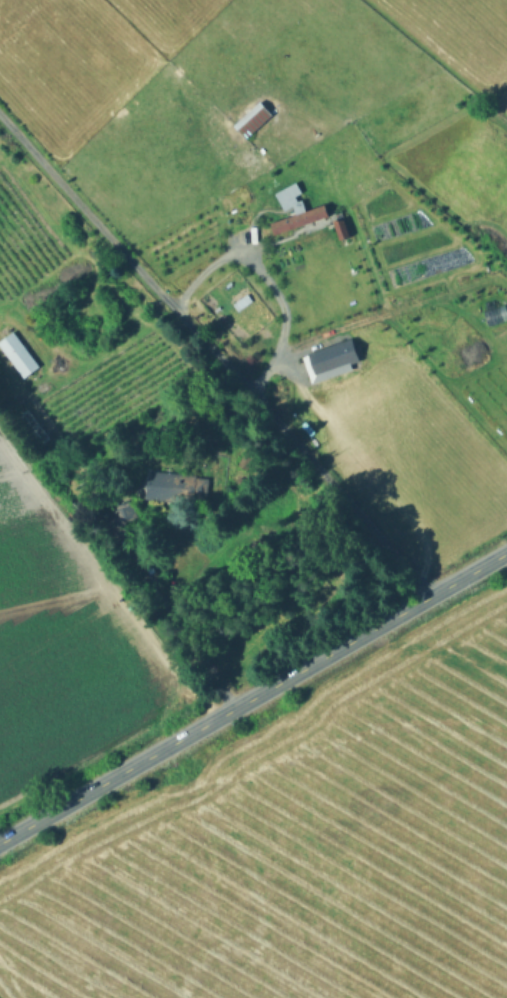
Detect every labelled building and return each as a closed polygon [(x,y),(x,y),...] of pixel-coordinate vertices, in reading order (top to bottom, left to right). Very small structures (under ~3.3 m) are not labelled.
[(253,95),(266,108),(242,133),(229,120),(253,95)] [(260,213),(336,186),(353,233),(335,239),(325,212),(267,232),(260,213)] [(25,376),(0,343),(0,338),(14,328),(41,364),(25,376)] [(261,451),(249,471),(237,463),(248,444),(261,451)] [(207,477),(206,496),(193,495),(192,500),(146,496),(149,467),(195,471),(195,476),(207,477)] [(139,516),(118,524),(111,505),(133,497),(139,516)]
